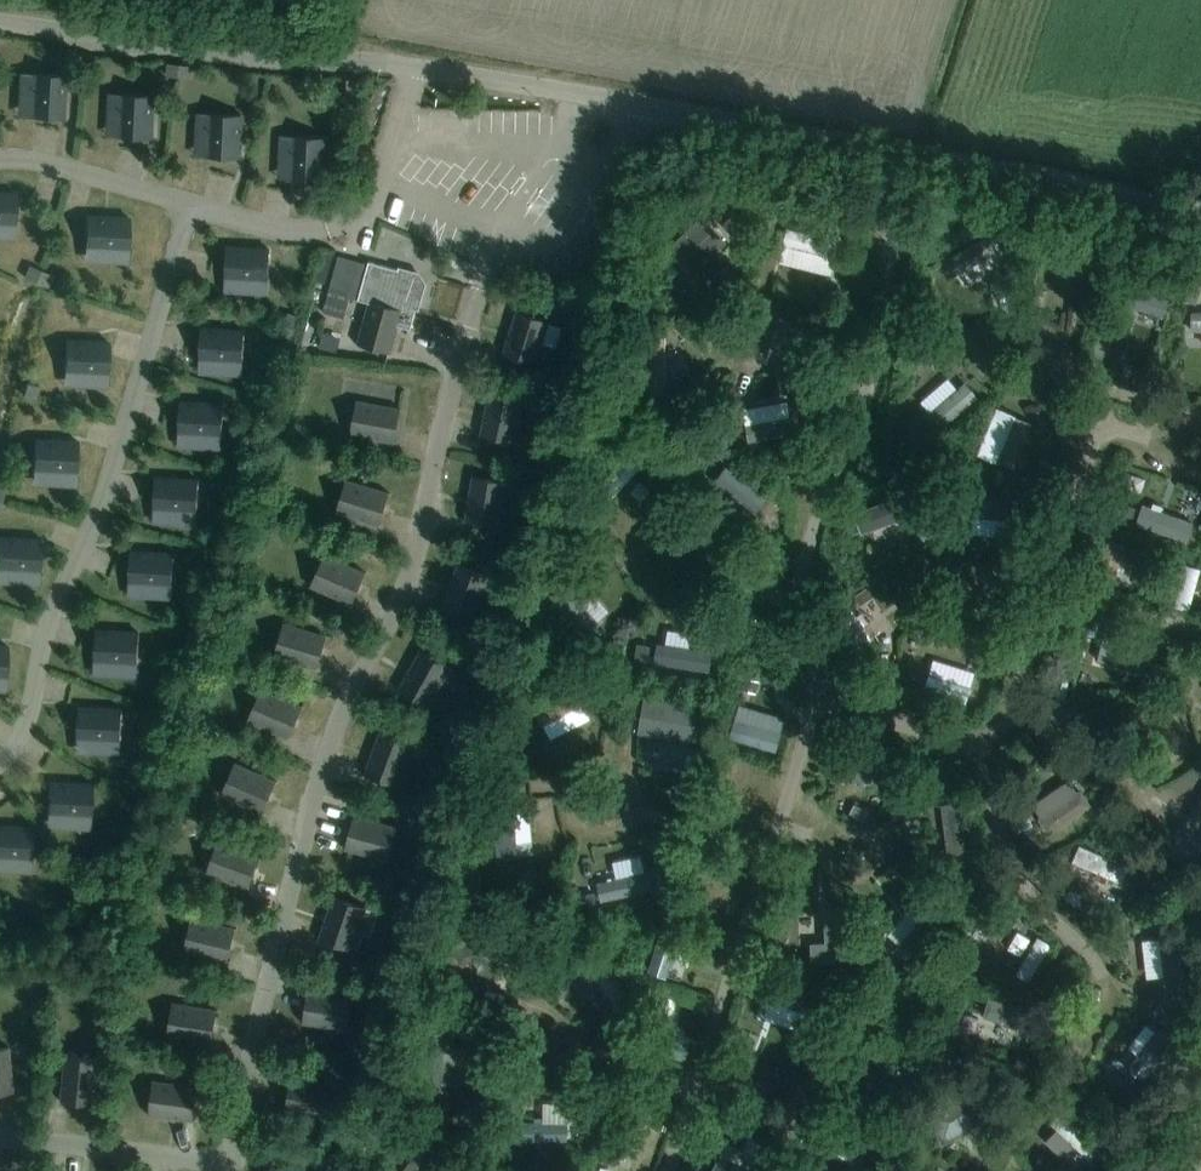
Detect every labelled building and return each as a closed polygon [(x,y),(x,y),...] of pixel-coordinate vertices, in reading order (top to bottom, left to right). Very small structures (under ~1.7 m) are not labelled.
[(178,83),(181,69),(168,67),(166,81),(178,83)] [(191,85),(193,71),(181,69),(178,83),(191,85)] [(62,115),(62,74),(31,74),(31,115),(62,115)] [(361,79),(347,79),(347,91),(361,91),(361,79)] [(150,137),(152,96),(121,95),(119,136),(150,137)] [(238,156),(240,115),(209,113),(207,154),(238,156)] [(325,181),(327,137),(293,135),(290,178),(325,181)] [(14,225),(16,194),(0,192),(0,224),(14,225)] [(131,220),(87,218),(87,246),(130,248),(131,220)] [(835,246),(840,235),(813,222),(808,234),(835,246)] [(996,236),(955,256),(962,269),(1002,249),(996,236)] [(225,280),(266,283),(268,252),(227,248),(225,280)] [(368,261),(367,264),(338,256),(322,312),(345,318),(351,297),(368,302),(357,343),(390,352),(398,325),(410,329),(421,286),(415,274),(368,261)] [(35,281),(41,268),(29,263),(24,276),(35,281)] [(47,286),(53,273),(41,268),(35,281),(47,286)] [(297,324),(300,313),(288,309),(284,320),(297,324)] [(503,353),(535,363),(548,321),(516,311),(503,353)] [(1127,331),(1154,332),(1155,312),(1128,311),(1127,331)] [(293,336),(297,324),(284,320),(281,332),(293,336)] [(199,359),(240,362),(242,331),(201,328),(199,359)] [(663,334),(663,380),(681,380),(681,334),(663,334)] [(64,373),(105,376),(107,345),(66,341),(64,373)] [(936,404),(945,416),(985,390),(976,377),(936,404)] [(36,396),(40,384),(28,380),(24,393),(36,396)] [(523,398),(490,391),(480,433),(513,441),(523,398)] [(997,437),(1010,443),(1032,397),(1020,391),(997,437)] [(400,408),(357,400),(350,434),(394,441),(400,408)] [(178,433),(219,437),(222,405),(181,402),(178,433)] [(33,470),(74,474),(77,442),(36,439),(33,470)] [(642,442),(625,465),(639,475),(656,452),(642,442)] [(251,476),(254,464),(242,461),(239,473),(251,476)] [(247,488),(251,476),(239,473),(235,485),(247,488)] [(506,482),(472,476),(465,519),(499,525),(506,482)] [(154,509),(196,512),(198,481),(157,478),(154,509)] [(346,479),(336,512),(378,524),(388,492),(346,479)] [(38,572),(41,541),(0,537),(0,569),(38,572)] [(129,583),(170,586),(173,555),(132,552),(129,583)] [(364,571),(324,554),(311,586),(351,603),(364,571)] [(489,576),(457,564),(442,605),(474,617),(489,576)] [(202,635),(205,623),(192,620),(189,631),(202,635)] [(326,635),(284,623),(274,655),(316,668),(326,635)] [(94,662),(137,665),(139,632),(95,630),(94,662)] [(198,647),(202,635),(189,631),(185,643),(198,647)] [(729,657),(729,640),(688,642),(689,658),(729,657)] [(7,679),(8,646),(0,646),(0,678),(7,679)] [(450,666),(420,650),(399,688),(428,705),(450,666)] [(558,718),(600,693),(590,675),(548,700),(558,718)] [(261,689),(247,720),(288,737),(301,706),(261,689)] [(659,690),(657,725),(708,727),(709,691),(659,690)] [(77,740),(120,742),(122,709),(79,707),(77,740)] [(783,741),(789,728),(756,713),(750,726),(783,741)] [(396,785),(411,744),(380,732),(364,773),(396,785)] [(235,762),(221,794),(261,811),(275,780),(235,762)] [(1085,771),(1061,786),(1066,795),(1091,780),(1085,771)] [(47,814),(91,817),(92,784),(49,782),(47,814)] [(148,809),(152,797),(141,793),(136,805),(148,809)] [(144,821),(148,809),(136,805),(132,817),(144,821)] [(396,826),(354,815),(345,848),(387,859),(396,826)] [(32,821),(0,820),(0,850),(31,851),(32,821)] [(1094,835),(1087,850),(1102,856),(1101,859),(1136,874),(1144,856),(1094,835)] [(218,840),(206,872),(247,887),(259,855),(218,840)] [(351,948),(365,907),(333,896),(319,937),(351,948)] [(824,950),(861,949),(860,897),(837,898),(838,931),(824,931),(824,950)] [(192,917),(184,951),(226,961),(234,927),(192,917)] [(20,943),(21,929),(7,928),(7,942),(20,943)] [(351,995),(308,988),(303,1022),(346,1029),(351,995)] [(173,1002),(167,1036),(210,1043),(216,1009),(173,1002)] [(469,1040),(468,1059),(488,1060),(489,1041),(469,1040)] [(0,1047),(0,1091),(12,1090),(8,1046),(0,1047)] [(65,1056),(61,1099),(95,1103),(99,1059),(65,1056)] [(334,1084),(291,1077),(285,1110),(328,1118),(334,1084)] [(153,1080),(149,1114),(192,1120),(197,1086),(153,1080)] [(944,1114),(957,1137),(999,1114),(986,1091),(944,1114)] [(1104,1150),(1115,1137),(1075,1101),(1064,1113),(1104,1150)] [(526,1127),(582,1125),(581,1109),(526,1111),(526,1127)]
